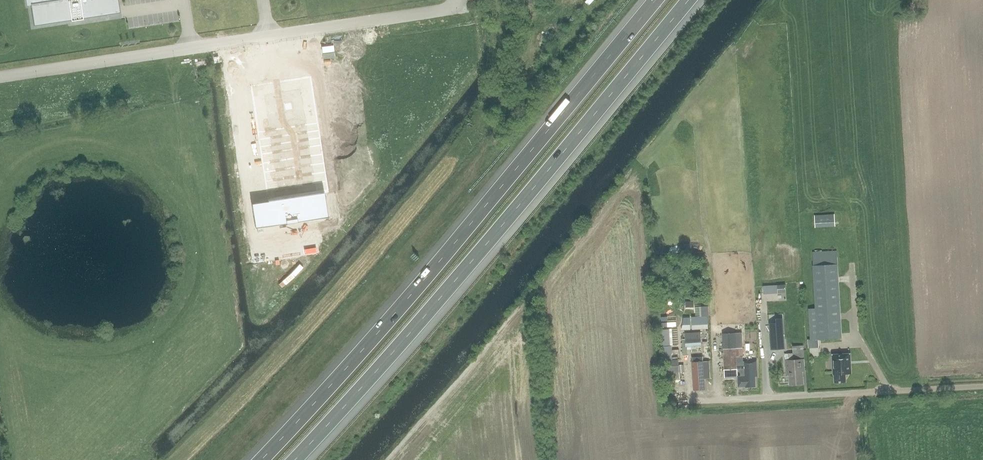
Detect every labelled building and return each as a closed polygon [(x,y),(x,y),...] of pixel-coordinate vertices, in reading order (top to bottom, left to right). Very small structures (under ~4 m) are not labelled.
[(28,4),(31,4),(34,26),(71,20),(72,21),(74,20),(74,18),(81,17),(81,19),(84,19),(83,18),(121,13),(119,0),(28,0),(28,4)] [(269,201),(252,204),(256,228),(289,223),(288,219),(295,219),(295,222),(314,219),(328,217),(325,193),(329,192),(321,139),(311,76),(251,86),(269,201)] [(815,225),(835,224),(835,214),(815,215),(815,225)] [(814,266),(838,264),(837,251),(813,252),(814,266)] [(818,339),(819,339),(842,338),(838,264),(814,266),(816,309),(818,339)] [(785,284),(777,284),(778,293),(786,292),(785,284)] [(709,324),(709,316),(702,316),(691,317),(692,324),(694,324),(707,324),(709,324)] [(776,323),(769,323),(771,350),(785,349),(783,318),(776,318),(776,323)] [(661,329),(662,346),(670,345),(669,329),(661,329)] [(702,346),(701,332),(685,333),(686,347),(702,346)] [(743,362),(743,348),(742,332),(723,333),(725,370),(741,369),(741,375),(738,375),(738,387),(756,386),(755,376),(758,376),(757,361),(743,362)] [(794,360),(794,358),(804,357),(803,345),(793,346),(793,353),(785,354),(787,375),(789,375),(790,385),(804,384),(803,371),(805,371),(804,359),(794,360)] [(846,382),(846,374),(852,373),(851,353),(832,354),(833,374),(834,374),(835,382),(846,382)] [(703,362),(703,357),(692,357),(694,390),(706,389),(705,379),(710,378),(709,361),(703,362)]
